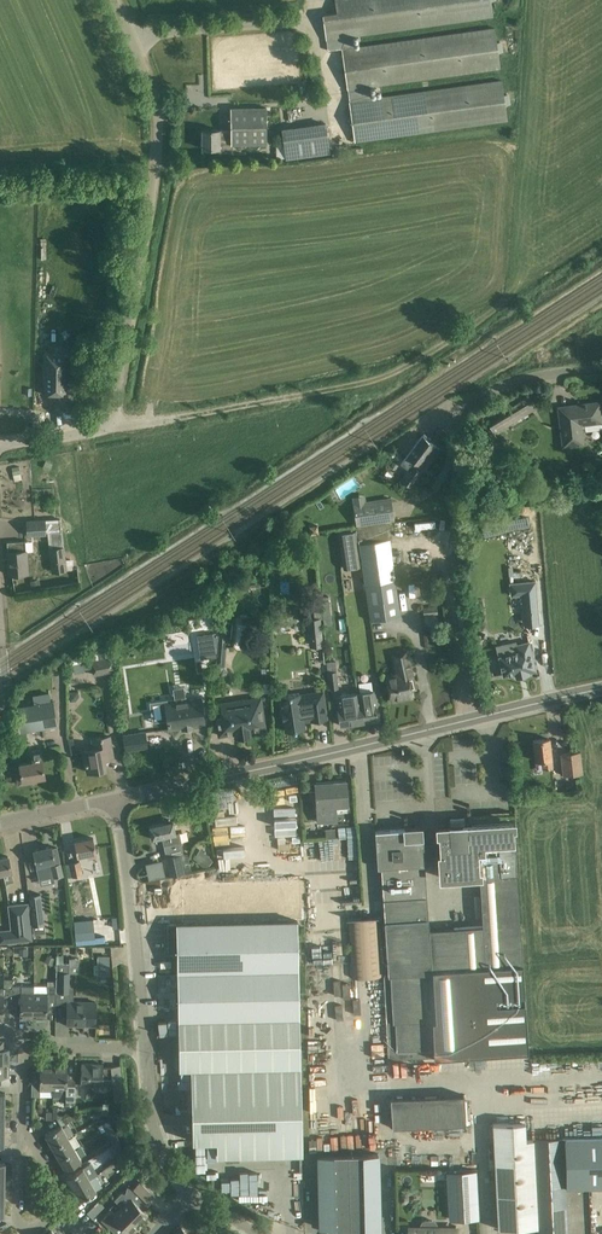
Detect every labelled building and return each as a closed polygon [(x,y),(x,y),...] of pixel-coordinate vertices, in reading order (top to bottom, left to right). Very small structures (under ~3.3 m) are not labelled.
[(353,36),(492,17),(490,0),(335,0),(336,12),(323,14),(328,50),(342,48),(355,47),(353,36)] [(494,27),(355,47),(342,48),(347,89),(499,68),(496,45),(494,27)] [(369,86),(347,89),(355,141),(507,120),(501,79),(370,98),(369,86)] [(205,97),(204,83),(187,84),(187,98),(205,97)] [(202,130),(202,148),(219,148),(231,147),(231,144),(266,144),(266,108),(231,108),(231,130),(202,130)] [(325,124),(282,130),(286,159),(329,153),(325,124)] [(43,354),(42,384),(44,384),(44,395),(67,395),(67,382),(69,382),(69,355),(43,354)] [(536,408),(531,401),(490,426),(494,433),(536,408)] [(599,402),(577,405),(578,408),(559,411),(564,447),(585,444),(582,426),(601,423),(599,402)] [(431,439),(424,434),(401,464),(410,471),(403,481),(410,486),(420,472),(417,470),(420,465),(424,468),(439,449),(429,441),(431,439)] [(485,471),(483,475),(485,480),(489,482),(494,481),(496,476),(495,471),(490,469),(485,471)] [(386,521),(395,520),(391,497),(352,503),(355,525),(386,521)] [(61,533),(61,519),(27,521),(28,535),(61,533)] [(399,616),(386,521),(355,525),(369,621),(399,616)] [(318,524),(309,525),(310,535),(319,533),(318,524)] [(345,567),(361,564),(356,530),(340,532),(345,567)] [(25,541),(7,542),(9,575),(27,574),(25,541)] [(63,547),(50,549),(52,572),(66,570),(63,547)] [(40,581),(30,583),(32,590),(41,588),(40,581)] [(535,581),(510,584),(511,596),(522,595),(523,613),(526,612),(538,611),(535,582),(535,581)] [(329,600),(322,601),(323,616),(331,615),(329,600)] [(323,618),(322,610),(313,611),(314,619),(313,619),(318,664),(325,663),(321,618),(323,618)] [(230,645),(232,617),(220,616),(215,675),(218,678),(223,678),(227,675),(227,671),(224,667),(226,645),(230,645)] [(300,618),(286,619),(287,629),(300,628),(300,618)] [(286,623),(281,619),(277,620),(274,624),(275,629),(278,631),(282,631),(286,626),(286,623)] [(515,642),(497,646),(503,675),(512,673),(515,673),(516,677),(530,673),(529,672),(536,670),(529,642),(516,645),(515,642)] [(386,677),(391,701),(413,696),(410,682),(413,682),(406,651),(393,654),(398,675),(386,677)] [(111,657),(92,661),(94,675),(114,671),(111,657)] [(328,672),(330,689),(339,688),(337,671),(328,672)] [(164,712),(163,714),(163,717),(163,719),(165,721),(168,720),(169,729),(204,723),(200,698),(187,700),(185,689),(184,689),(183,685),(173,687),(174,696),(177,695),(177,698),(175,698),(175,701),(165,703),(167,712),(164,712)] [(358,693),(358,698),(359,698),(360,707),(362,707),(363,714),(358,715),(359,722),(378,719),(373,691),(358,693)] [(327,719),(324,694),(300,697),(300,693),(277,696),(280,713),(282,712),(283,719),(285,732),(305,729),(303,719),(310,717),(311,722),(327,719)] [(358,693),(337,696),(339,710),(338,710),(338,713),(340,725),(359,722),(358,715),(363,714),(362,707),(360,707),(359,698),(358,698),(358,693)] [(221,718),(217,718),(219,736),(265,729),(260,696),(219,703),(221,718)] [(53,702),(16,708),(20,732),(57,725),(53,702)] [(148,747),(145,732),(123,735),(125,751),(148,747)] [(84,751),(87,772),(106,769),(104,754),(113,753),(110,736),(92,739),(94,749),(84,751)] [(552,769),(550,739),(533,741),(535,761),(542,760),(543,770),(552,769)] [(45,777),(40,750),(32,751),(34,762),(20,764),(21,773),(17,773),(18,785),(32,782),(32,779),(45,777)] [(580,751),(561,753),(563,775),(582,773),(580,751)] [(327,815),(328,822),(336,821),(335,806),(348,805),(346,780),(315,782),(317,816),(327,815)] [(212,793),(217,814),(238,810),(234,789),(212,793)] [(279,800),(264,802),(266,821),(271,820),(274,838),(288,836),(287,831),(300,829),(294,790),(278,792),(279,800)] [(246,813),(212,817),(218,865),(226,864),(224,850),(250,847),(249,839),(231,841),(230,833),(249,831),(246,813)] [(152,839),(162,837),(170,876),(184,873),(180,855),(183,854),(181,842),(176,843),(174,834),(176,834),(173,821),(149,826),(152,839)] [(437,853),(439,880),(480,877),(483,925),(454,927),(462,1056),(528,1051),(601,1046),(601,902),(601,897),(519,903),(515,855),(514,843),(514,835),(513,823),(461,826),(461,822),(453,822),(454,827),(438,828),(439,840),(439,853),(437,853)] [(304,845),(305,860),(341,858),(341,853),(350,853),(349,844),(355,844),(354,825),(324,827),(325,844),(304,845)] [(435,1020),(422,828),(375,831),(377,868),(381,867),(387,976),(389,976),(392,1023),(386,1024),(388,1060),(434,1058),(432,1020),(435,1020)] [(97,855),(93,838),(74,841),(77,857),(87,855),(87,857),(97,855)] [(39,880),(54,877),(54,878),(63,876),(57,847),(52,848),(52,846),(33,850),(37,867),(36,867),(39,880)] [(8,856),(0,858),(0,875),(2,874),(4,884),(13,882),(11,872),(12,872),(8,856)] [(200,864),(205,869),(213,860),(208,856),(200,864)] [(83,875),(80,861),(70,863),(73,878),(83,875)] [(304,882),(182,884),(182,923),(188,923),(297,921),(304,921),(304,882)] [(40,894),(29,895),(32,926),(44,925),(40,894)] [(0,931),(0,943),(32,940),(28,903),(8,905),(11,929),(0,931)] [(381,975),(377,916),(347,919),(351,977),(381,975)] [(182,923),(176,923),(168,923),(169,955),(177,955),(177,972),(299,970),(297,921),(188,923),(182,923)] [(70,963),(56,963),(56,978),(58,978),(58,992),(69,992),(70,963)] [(317,999),(351,997),(350,981),(349,964),(316,966),(317,999)] [(109,974),(109,965),(95,965),(95,974),(109,974)] [(299,970),(177,972),(178,1020),(299,1018),(299,970)] [(47,993),(35,993),(34,1018),(47,1019),(47,1002),(55,1002),(56,981),(48,981),(47,993)] [(34,986),(13,986),(13,988),(12,1001),(20,1001),(20,1018),(34,1018),(35,993),(34,993),(34,986)] [(0,988),(0,1020),(3,1020),(4,1003),(12,1003),(12,1001),(13,988),(0,988)] [(337,1001),(337,1015),(351,1014),(351,1001),(337,1001)] [(96,1002),(68,1002),(67,1025),(95,1025),(96,1002)] [(299,1018),(178,1020),(179,1069),(191,1069),(300,1066),(299,1018)] [(306,1086),(318,1086),(317,1048),(305,1049),(306,1086)] [(9,1063),(9,1049),(0,1049),(0,1063),(9,1063)] [(2,1084),(2,1076),(9,1076),(9,1063),(0,1063),(0,1084),(2,1084)] [(54,1091),(54,1065),(40,1064),(40,1081),(32,1081),(31,1097),(40,1097),(40,1090),(54,1091)] [(103,1086),(103,1064),(81,1064),(81,1085),(75,1085),(75,1093),(81,1093),(81,1096),(91,1096),(91,1085),(103,1086)] [(74,1105),(75,1082),(67,1082),(67,1065),(54,1065),(54,1091),(54,1097),(66,1097),(66,1105),(74,1105)] [(120,1065),(111,1066),(114,1101),(123,1100),(120,1065)] [(300,1066),(191,1069),(193,1142),(217,1141),(217,1157),(302,1155),(300,1066)] [(464,1095),(390,1097),(391,1127),(465,1125),(464,1095)] [(71,1115),(63,1120),(65,1124),(74,1120),(71,1115)] [(340,1135),(355,1134),(355,1129),(361,1129),(361,1118),(339,1119),(340,1135)] [(106,1131),(112,1128),(109,1121),(103,1125),(106,1131)] [(492,1123),(498,1229),(538,1227),(538,1233),(567,1233),(565,1188),(601,1186),(601,1137),(526,1140),(525,1121),(492,1123)] [(45,1134),(52,1146),(68,1137),(73,1134),(68,1125),(63,1128),(62,1125),(56,1128),(45,1134)] [(112,1128),(106,1131),(109,1136),(115,1133),(112,1128)] [(68,1137),(52,1146),(59,1158),(75,1148),(68,1137)] [(120,1142),(113,1145),(118,1158),(124,1153),(120,1142)] [(75,1148),(59,1158),(65,1169),(82,1160),(75,1148)] [(124,1153),(118,1158),(120,1163),(126,1161),(124,1153)] [(318,1155),(320,1227),(319,1227),(319,1228),(335,1227),(336,1233),(380,1233),(378,1154),(318,1155)] [(83,1168),(67,1177),(73,1189),(89,1179),(83,1168)] [(477,1170),(446,1172),(449,1220),(479,1218),(477,1170)] [(89,1179),(73,1189),(80,1200),(96,1191),(89,1179)] [(154,1196),(139,1182),(133,1188),(127,1186),(125,1193),(122,1192),(114,1200),(122,1207),(121,1208),(139,1225),(148,1215),(143,1210),(150,1203),(148,1202),(154,1196)] [(401,1193),(398,1196),(398,1200),(401,1204),(406,1204),(409,1200),(409,1196),(406,1193),(401,1193)] [(98,1212),(93,1207),(87,1212),(93,1217),(98,1212)] [(121,1208),(115,1214),(111,1210),(101,1220),(113,1231),(120,1225),(129,1233),(139,1225),(121,1208)] [(457,1229),(438,1229),(438,1225),(436,1221),(433,1220),(426,1220),(423,1221),(420,1224),(420,1229),(409,1228),(409,1233),(406,1233),(405,1233),(457,1233),(457,1229)]
